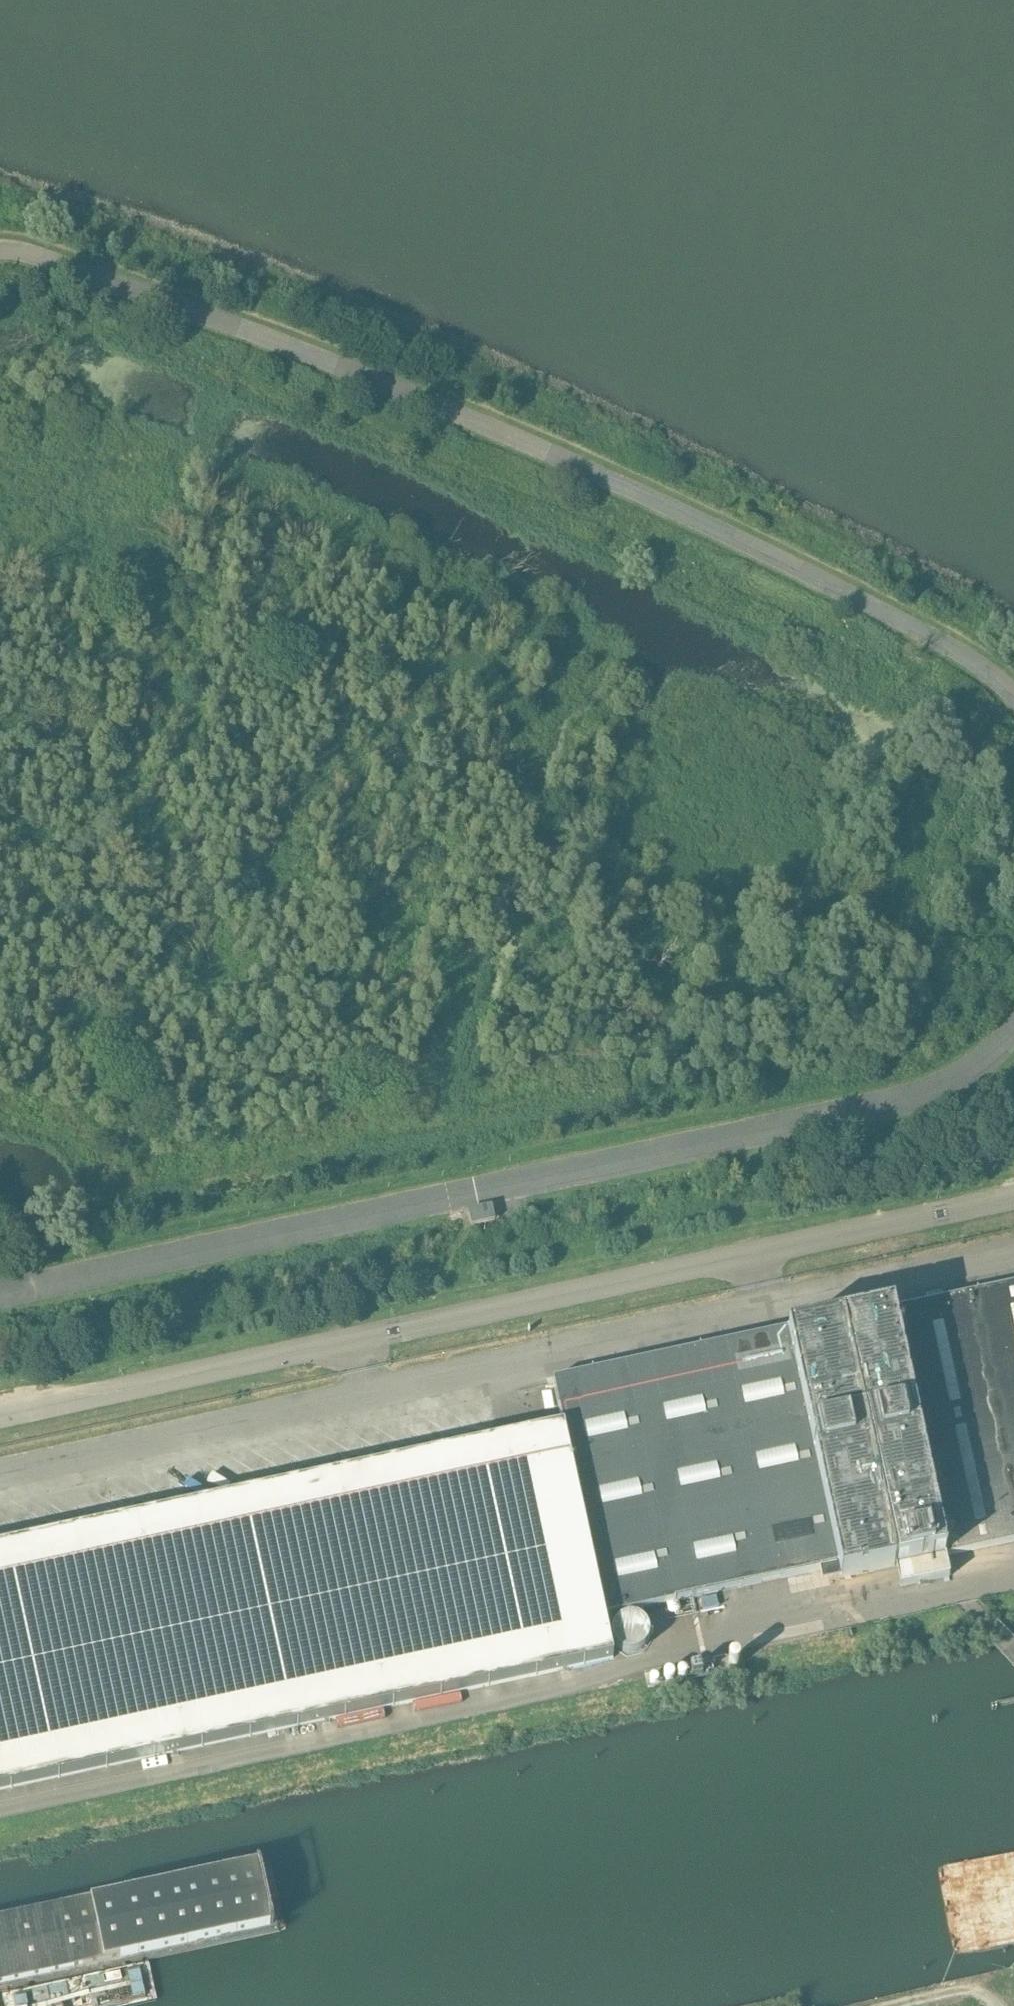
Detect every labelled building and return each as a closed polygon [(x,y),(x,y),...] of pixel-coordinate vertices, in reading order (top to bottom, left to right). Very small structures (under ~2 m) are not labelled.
[(1013,1541),(1013,1282),(842,1319),(895,1566),(899,1586),(950,1576),(945,1555),(1013,1541)] [(842,1319),(787,1331),(574,1381),(579,1403),(559,1407),(563,1427),(604,1616),(837,1566),(840,1578),(895,1566),(842,1319)] [(131,1520),(0,1548),(0,1790),(613,1658),(604,1616),(563,1427),(131,1520)] [(612,1632),(612,1634),(612,1636),(613,1637),(613,1639),(613,1640),(615,1643),(617,1646),(618,1647),(619,1648),(620,1649),(623,1651),(626,1652),(628,1652),(631,1652),(633,1652),(634,1652),(638,1651),(639,1650),(642,1649),(643,1648),(644,1647),(645,1645),(646,1644),(647,1643),(648,1641),(649,1640),(649,1638),(649,1636),(649,1635),(650,1633),(649,1632),(649,1630),(649,1628),(648,1625),(647,1624),(646,1623),(645,1621),(644,1620),(641,1618),(638,1616),(635,1615),(634,1615),(631,1615),(627,1615),(624,1616),(621,1618),(619,1620),(617,1621),(616,1622),(615,1623),(614,1625),(614,1626),(613,1628),(613,1629),(612,1631),(612,1632)] [(0,1917),(0,1992),(284,1927),(267,1860),(0,1917)]
